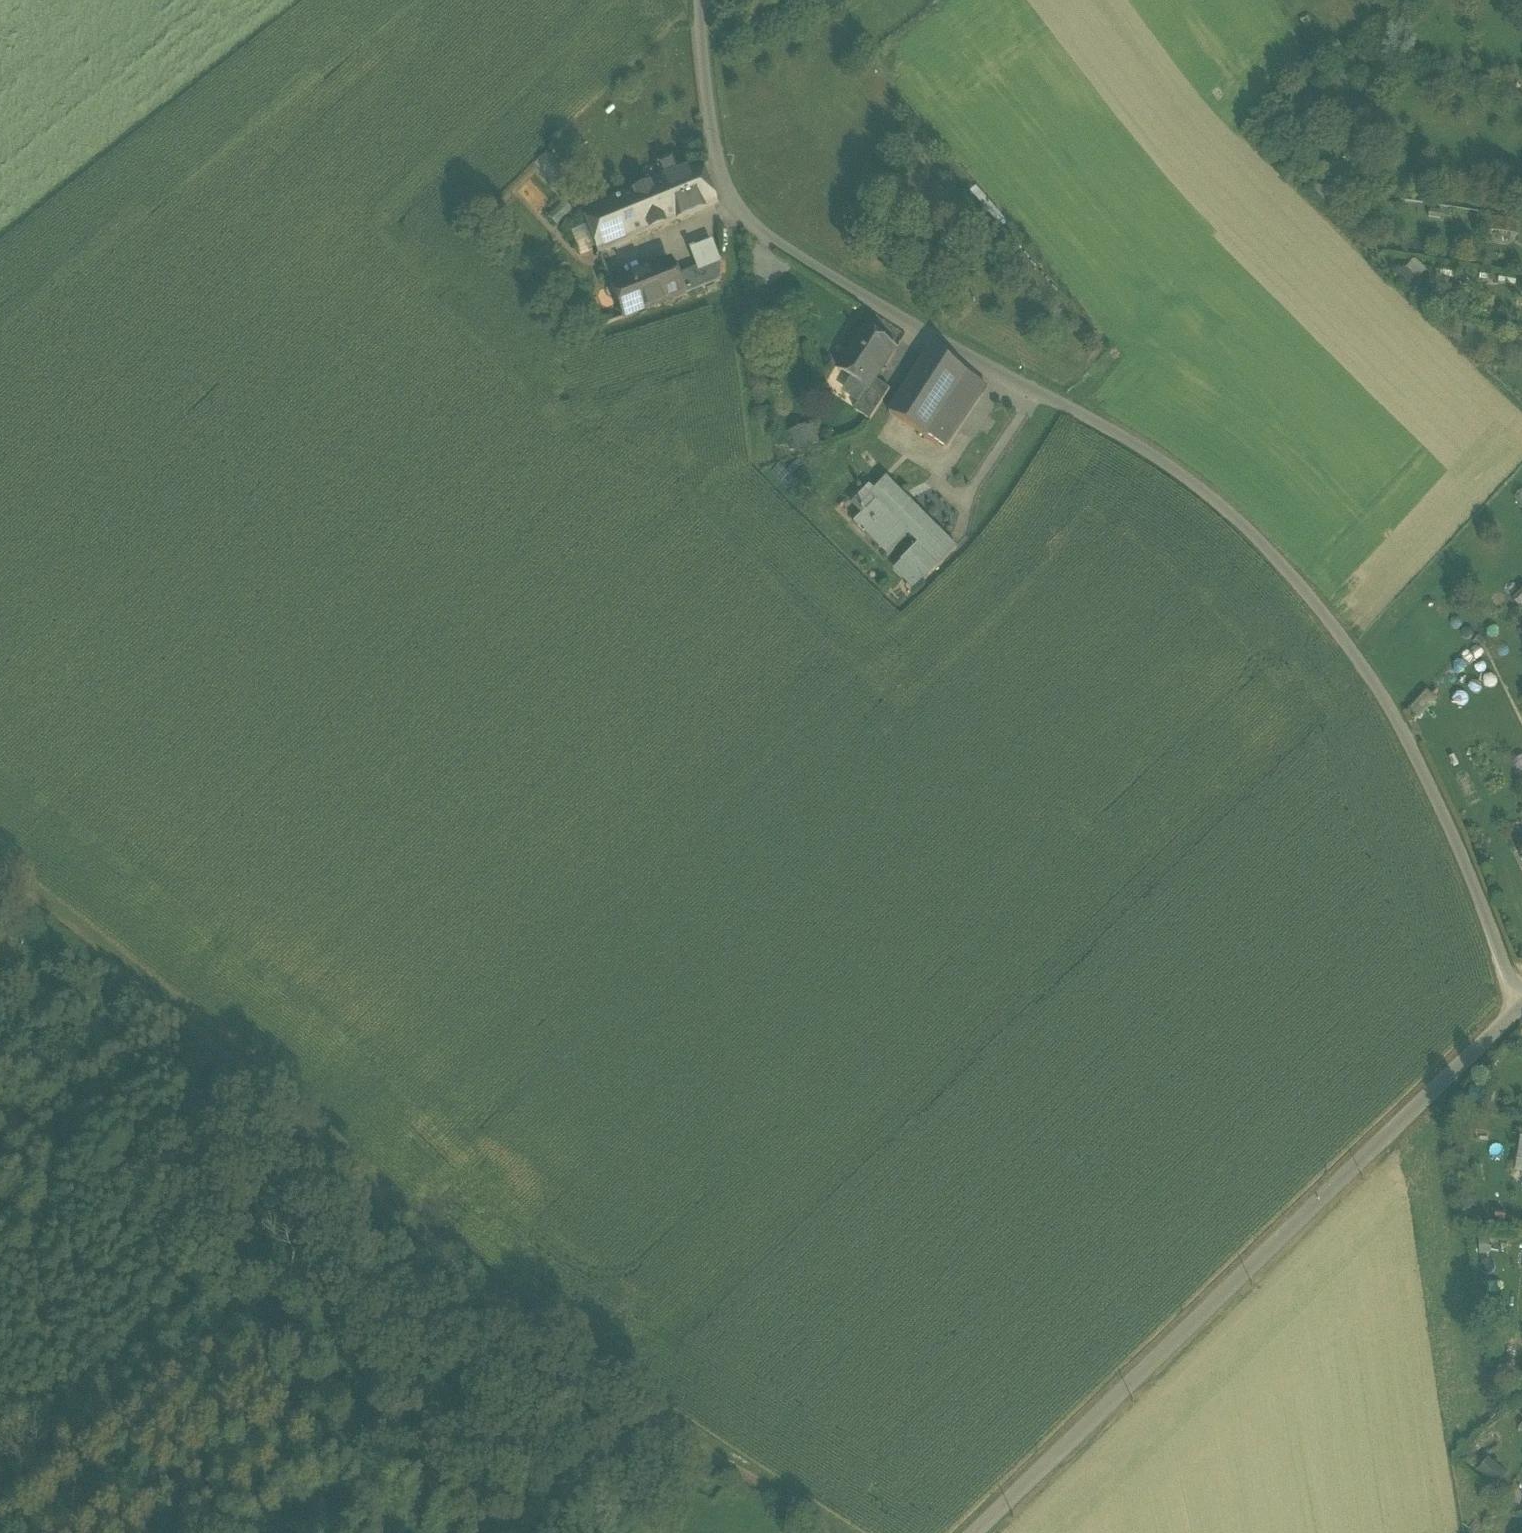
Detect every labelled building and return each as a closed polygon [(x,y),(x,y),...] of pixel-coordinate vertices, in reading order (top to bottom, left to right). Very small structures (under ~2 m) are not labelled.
[(571,181),(546,156),(536,166),(570,201),(578,194),(569,184),(571,181)] [(662,180),(678,174),(671,159),(656,166),(662,180)] [(662,180),(646,187),(662,227),(715,205),(699,165),(678,174),(662,180)] [(662,227),(646,187),(581,214),(598,254),(662,227)] [(682,295),(684,294),(720,281),(720,260),(718,260),(712,244),(692,252),(699,268),(675,277),(682,295)] [(1414,287),(1424,269),(1409,260),(1398,277),(1414,287)] [(670,263),(610,286),(623,319),(682,295),(675,277),(670,263)] [(894,350),(865,331),(845,362),(856,369),(851,378),(869,389),(875,380),(894,350)] [(985,386),(930,350),(889,413),(945,448),(985,386)] [(856,369),(845,362),(839,370),(851,378),(856,369)] [(890,390),(875,380),(869,389),(851,378),(846,388),(846,392),(860,401),(855,409),(870,419),(890,390)] [(802,455),(821,448),(811,422),(793,429),(802,455)] [(904,563),(924,583),(957,549),(893,486),(875,504),(879,509),(860,528),(881,549),(900,532),(909,540),(917,548),(904,563)] [(881,549),(883,551),(890,558),(909,540),(900,532),(881,549)] [(1425,690),(1409,706),(1418,714),(1433,698),(1425,690)] [(1513,1431),(1521,1439),(1521,1421),(1513,1431)] [(1479,1469),(1501,1486),(1510,1475),(1488,1458),(1479,1469)]
